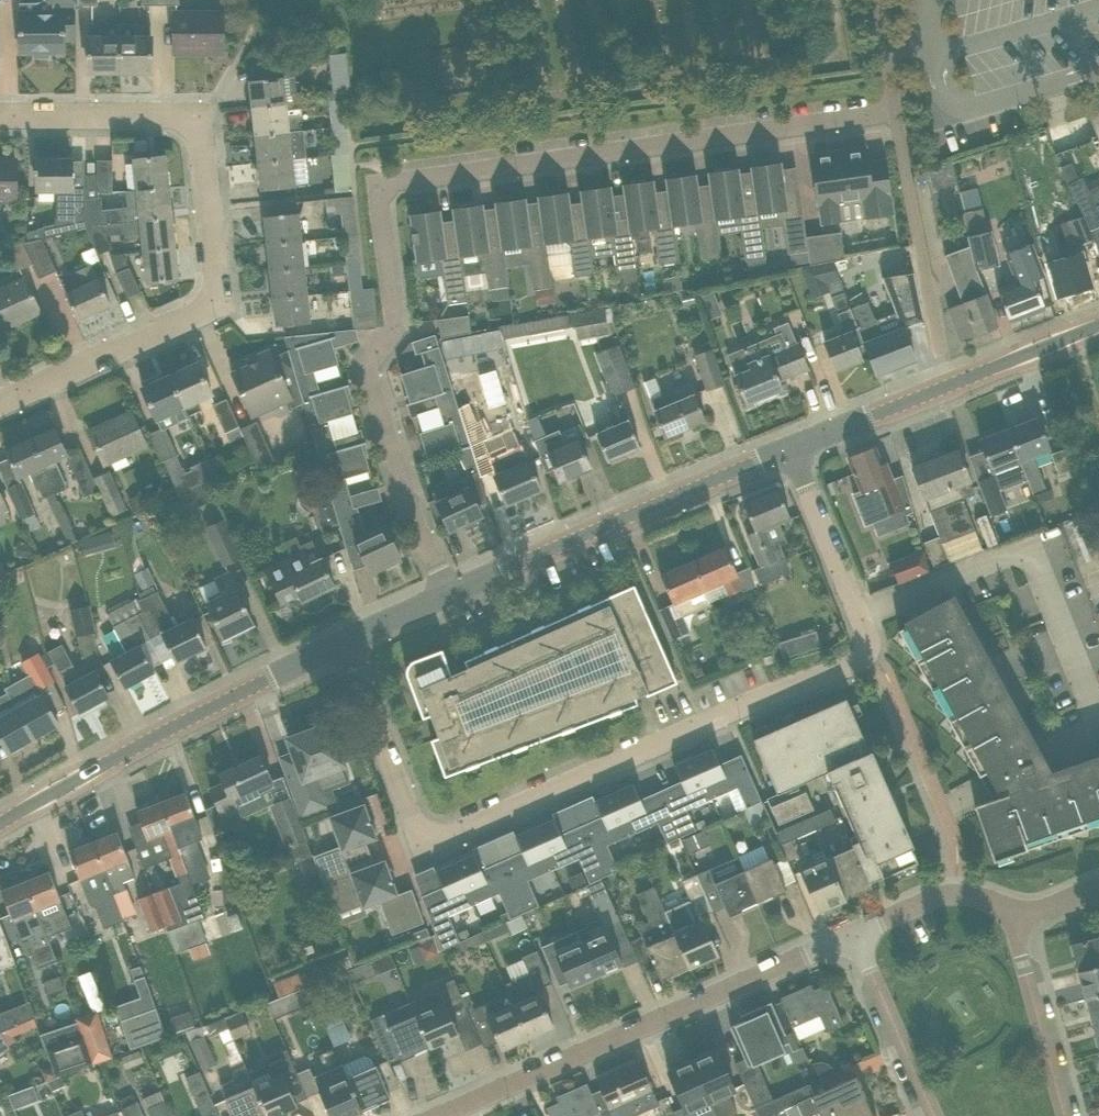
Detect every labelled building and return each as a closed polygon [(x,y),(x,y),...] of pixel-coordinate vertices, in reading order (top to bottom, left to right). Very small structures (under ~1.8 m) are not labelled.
[(79,0),(53,0),(53,11),(20,11),(20,53),(35,53),(35,57),(48,57),(48,53),(65,53),(65,40),(76,40),(75,5),(79,5),(79,0)] [(174,10),(174,53),(223,53),(223,10),(174,10)] [(151,22),(121,23),(121,71),(152,71),(151,22)] [(121,71),(121,23),(88,23),(89,71),(121,71)] [(476,49),(439,51),(441,81),(478,79),(476,49)] [(329,55),(330,55),(333,89),(350,87),(347,53),(329,55)] [(249,80),(252,107),(303,101),(302,91),(296,92),(293,59),(258,63),(260,79),(249,80)] [(330,100),(333,126),(345,124),(342,99),(330,100)] [(252,107),(255,134),(290,130),(303,130),(302,108),(304,108),(303,101),(252,107)] [(1089,114),(1097,137),(1090,139),(1098,154),(1098,110),(1089,114)] [(255,134),(258,162),(305,157),(306,157),(303,130),(290,130),(255,134)] [(811,159),(817,203),(818,203),(821,224),(893,214),(890,196),(891,196),(886,159),(867,162),(865,147),(842,150),(843,154),(811,159)] [(336,154),(336,153),(330,154),(334,192),(352,190),(348,153),(336,154)] [(134,159),(138,189),(138,190),(168,186),(165,156),(134,159)] [(305,157),(258,162),(261,190),(296,186),(308,185),(305,157)] [(52,225),(55,235),(83,227),(83,187),(72,187),(72,159),(37,160),(37,190),(57,190),(57,214),(52,225)] [(97,160),(97,192),(112,191),(112,159),(97,160)] [(16,202),(16,160),(0,160),(0,202),(16,202)] [(752,167),(751,167),(756,200),(757,200),(759,213),(776,211),(782,216),(787,253),(794,253),(808,251),(806,236),(800,194),(785,196),(780,163),(768,165),(768,162),(754,164),(755,167),(752,167)] [(1072,163),(1061,167),(1068,185),(1079,179),(1072,163)] [(932,170),(937,186),(958,179),(953,164),(932,170)] [(765,258),(759,213),(757,200),(756,200),(742,202),(738,169),(730,170),(729,167),(716,169),(717,172),(708,173),(710,184),(711,184),(716,219),(733,217),(739,222),(745,261),(751,260),(753,276),(767,273),(765,258)] [(721,256),(716,219),(711,184),(710,184),(697,186),(695,175),(683,177),(682,174),(669,176),(670,179),(666,179),(667,190),(669,190),(673,225),(690,223),(697,228),(701,259),(721,256)] [(679,262),(673,225),(669,190),(667,190),(654,192),(652,181),(644,182),(644,179),(631,181),(631,184),(623,185),(628,218),(629,218),(631,231),(648,229),(654,234),(658,265),(679,262)] [(122,207),(123,221),(171,216),(168,186),(138,190),(138,189),(125,190),(127,206),(122,207)] [(636,268),(631,231),(629,218),(628,218),(614,220),(610,187),(597,189),(597,186),(584,188),(584,191),(581,191),(582,202),(583,202),(588,237),(605,235),(611,240),(616,271),(636,268)] [(1083,216),(1085,216),(1087,223),(1098,217),(1098,205),(1096,206),(1087,187),(1072,195),(1083,216)] [(594,274),(588,237),(583,202),(582,202),(569,204),(567,193),(555,195),(554,192),(541,194),(542,197),(538,197),(542,223),(543,223),(546,243),(562,241),(569,246),(573,277),(594,274)] [(340,213),(343,236),(357,234),(353,195),(325,198),(327,215),(340,213)] [(86,198),(86,226),(99,225),(99,198),(86,198)] [(552,287),(546,243),(543,223),(542,223),(528,225),(525,199),(512,201),(512,198),(499,200),(499,203),(495,203),(497,214),(498,214),(503,249),(520,247),(526,252),(532,290),(552,287)] [(510,299),(503,249),(498,214),(497,214),(483,216),(482,205),(474,206),(473,203),(460,205),(461,208),(453,209),(454,220),(455,220),(460,255),(477,253),(484,258),(488,289),(491,289),(493,301),(510,299)] [(467,301),(460,255),(455,220),(454,220),(441,222),(439,211),(427,213),(427,210),(413,212),(414,215),(410,215),(416,261),(435,259),(441,264),(447,304),(467,301)] [(264,216),(267,244),(302,240),(299,212),(264,216)] [(143,235),(145,250),(175,247),(171,216),(123,221),(125,237),(143,235)] [(1085,216),(1083,216),(1053,224),(1062,256),(1046,261),(1057,297),(1093,286),(1083,252),(1082,252),(1080,247),(1095,241),(1087,223),(1085,216)] [(99,225),(86,226),(97,255),(112,248),(101,224),(99,225)] [(971,245),(970,245),(973,256),(977,270),(998,264),(990,230),(968,235),(971,245)] [(809,262),(810,265),(832,260),(844,258),(840,232),(806,236),(810,262),(809,262)] [(343,236),(346,263),(360,261),(357,234),(343,236)] [(33,262),(32,263),(39,278),(56,270),(42,238),(24,242),(33,262)] [(267,244),(270,271),(305,267),(302,240),(267,244)] [(17,270),(32,263),(33,262),(24,242),(6,247),(17,270)] [(1017,281),(998,289),(1010,322),(1045,309),(1034,280),(1044,276),(1032,243),(1007,253),(1017,281)] [(973,256),(970,245),(945,255),(962,303),(948,308),(960,341),(998,326),(977,270),(973,256)] [(175,247),(145,250),(147,282),(178,278),(175,247)] [(117,272),(119,277),(127,297),(141,291),(129,266),(128,267),(126,253),(110,254),(117,272)] [(857,346),(864,344),(844,291),(832,260),(810,265),(800,267),(812,298),(829,291),(845,333),(824,341),(835,370),(862,360),(857,346)] [(346,263),(349,290),(363,289),(360,261),(346,263)] [(66,291),(69,299),(78,319),(110,305),(91,263),(74,270),(81,284),(66,291)] [(270,271),(273,298),(308,294),(305,267),(270,271)] [(40,312),(24,275),(0,286),(0,330),(40,312)] [(896,315),(918,313),(915,282),(893,284),(896,315)] [(844,291),(864,344),(876,374),(916,359),(904,328),(882,336),(862,284),(844,291)] [(363,289),(349,290),(352,317),(376,315),(373,288),(363,289)] [(693,293),(681,295),(683,305),(695,302),(693,293)] [(308,294),(273,298),(276,326),(311,322),(308,294)] [(573,313),(577,339),(609,333),(604,307),(573,313)] [(438,319),(441,338),(471,332),(468,315),(438,319)] [(563,315),(501,326),(503,338),(565,327),(563,315)] [(727,355),(747,403),(782,389),(779,380),(808,368),(797,343),(789,321),(772,327),(780,348),(752,359),(747,346),(727,355)] [(284,336),(302,397),(320,392),(313,370),(336,363),(336,364),(338,364),(330,339),(335,337),(335,336),(330,337),(328,332),(284,336)] [(406,405),(426,399),(453,390),(435,334),(411,341),(415,354),(421,352),(426,368),(403,375),(403,374),(402,374),(410,402),(406,403),(406,405)] [(596,353),(613,396),(635,386),(619,343),(596,353)] [(693,354),(706,390),(725,384),(713,347),(693,354)] [(231,372),(252,418),(288,401),(291,408),(303,403),(288,350),(273,357),(269,349),(255,355),(257,360),(231,372)] [(198,362),(171,374),(190,414),(200,410),(196,401),(212,394),(198,362)] [(190,414),(171,374),(158,380),(156,376),(143,382),(145,386),(142,387),(157,419),(172,412),(176,421),(190,414)] [(654,409),(657,417),(665,437),(705,420),(689,381),(672,388),(677,399),(667,403),(659,385),(647,390),(655,408),(654,409)] [(302,397),(319,455),(346,447),(342,435),(333,437),(328,419),(350,412),(351,413),(352,413),(344,387),(349,385),(349,384),(320,392),(302,397)] [(453,390),(426,399),(430,412),(439,409),(444,426),(422,433),(421,432),(420,433),(428,458),(424,460),(424,461),(457,451),(470,447),(453,390)] [(212,404),(225,432),(239,426),(226,398),(212,404)] [(615,426),(596,434),(599,441),(608,461),(640,447),(632,427),(621,400),(606,406),(611,416),(615,426)] [(89,430),(98,450),(105,466),(147,447),(131,411),(89,430)] [(1038,419),(1009,430),(1027,477),(1033,492),(1045,487),(1034,456),(1050,450),(1046,439),(1038,419)] [(240,428),(258,467),(275,459),(256,420),(240,428)] [(150,432),(163,460),(177,453),(164,425),(150,432)] [(55,427),(31,438),(55,492),(66,487),(55,462),(68,456),(55,427)] [(558,429),(535,439),(541,454),(540,455),(547,471),(555,468),(560,481),(591,468),(582,448),(578,438),(565,444),(558,429)] [(994,475),(978,481),(991,515),(1007,508),(999,488),(1027,477),(1009,430),(1005,431),(996,435),(995,431),(980,437),(982,440),(980,441),(984,450),(988,461),(992,472),(994,475)] [(55,492),(31,438),(5,449),(18,478),(29,473),(36,488),(38,487),(44,498),(55,492)] [(319,455),(336,513),(357,507),(363,505),(359,493),(350,495),(345,476),(367,469),(367,471),(369,470),(362,445),(366,444),(366,443),(346,447),(319,455)] [(494,473),(507,504),(541,489),(521,443),(488,458),(494,473)] [(872,443),(844,454),(860,491),(853,494),(865,524),(871,521),(893,512),(899,526),(908,523),(904,515),(913,511),(903,475),(890,480),(882,460),(879,461),(872,443)] [(470,447),(457,451),(464,466),(475,462),(471,449),(470,447)] [(1050,453),(1058,475),(1075,468),(1067,447),(1050,453)] [(958,449),(935,458),(953,504),(976,495),(958,449)] [(84,496),(99,489),(94,477),(93,477),(83,455),(69,461),(84,496)] [(935,458),(912,467),(930,512),(953,504),(935,458)] [(192,470),(186,472),(192,487),(216,476),(208,459),(190,467),(192,470)] [(99,489),(111,515),(127,508),(109,469),(94,477),(99,489)] [(429,501),(429,502),(436,517),(442,514),(450,531),(465,524),(467,528),(480,521),(478,517),(482,515),(477,506),(487,501),(478,471),(432,493),(435,498),(429,501)] [(35,512),(21,480),(8,487),(22,519),(35,512)] [(778,486),(742,500),(755,532),(747,535),(755,555),(760,566),(753,568),(758,581),(759,583),(783,573),(778,560),(765,529),(790,519),(778,486)] [(1050,488),(1034,494),(1037,504),(1053,498),(1050,488)] [(12,520),(0,494),(0,526),(12,520)] [(331,498),(317,502),(320,514),(334,510),(331,498)] [(357,507),(336,513),(352,570),(354,569),(352,562),(364,559),(369,569),(379,564),(382,569),(402,559),(399,555),(400,555),(386,525),(367,534),(362,524),(357,507)] [(126,517),(119,520),(122,529),(130,525),(126,517)] [(204,527),(223,566),(243,557),(224,517),(204,527)] [(934,523),(918,529),(929,572),(950,564),(934,523)] [(994,533),(986,536),(990,549),(998,546),(994,533)] [(85,553),(96,550),(92,536),(81,539),(85,553)] [(290,555),(264,567),(282,603),(300,595),(303,601),(334,586),(325,566),(320,556),(313,539),(301,545),(297,536),(284,542),(290,555)] [(15,555),(31,557),(33,545),(17,542),(15,555)] [(726,547),(693,561),(705,589),(722,582),(727,594),(728,594),(728,595),(742,589),(744,588),(737,572),(734,567),(726,547)] [(889,566),(895,580),(920,571),(914,556),(889,566)] [(693,561),(661,575),(673,603),(675,603),(677,607),(661,614),(669,635),(671,641),(691,632),(683,615),(698,608),(698,607),(710,601),(709,596),(705,589),(693,561)] [(155,582),(147,566),(134,572),(142,589),(155,582)] [(215,580),(199,588),(224,638),(253,624),(228,570),(214,577),(215,580)] [(510,682),(548,665),(547,662),(555,658),(557,661),(594,644),(593,642),(602,638),(603,640),(619,633),(647,695),(677,682),(634,584),(589,604),(592,612),(582,616),(579,609),(543,625),(546,632),(536,637),(533,629),(496,646),(499,653),(489,658),(486,650),(464,660),(468,668),(469,667),(481,695),(501,685),(500,683),(509,679),(510,682)] [(158,589),(138,599),(143,609),(146,608),(154,638),(162,634),(175,662),(206,647),(192,616),(175,624),(158,589)] [(143,609),(138,599),(107,615),(125,650),(109,659),(125,687),(155,671),(141,645),(154,638),(146,608),(143,609)] [(899,630),(906,643),(914,639),(922,654),(915,658),(922,672),(930,668),(938,683),(930,687),(938,701),(945,697),(954,712),(946,716),(954,730),(961,726),(970,741),(962,745),(970,759),(977,755),(986,770),(978,774),(979,776),(985,773),(994,798),(974,805),(978,814),(982,828),(985,837),(993,860),(996,859),(993,851),(1009,846),(1012,854),(1027,849),(1024,841),(1040,835),(1043,843),(1058,838),(1055,830),(1072,824),(1075,832),(1089,827),(1086,819),(1098,815),(1098,762),(1094,764),(1092,758),(1037,777),(1028,750),(1036,745),(1007,692),(996,698),(944,604),(943,602),(906,623),(907,625),(899,630)] [(69,608),(75,635),(95,631),(89,604),(69,608)] [(778,642),(783,658),(821,645),(816,630),(778,642)] [(47,651),(80,712),(109,696),(94,668),(80,676),(62,643),(47,651)] [(452,693),(449,687),(455,684),(442,649),(415,659),(413,661),(411,662),(410,664),(409,666),(408,667),(407,669),(407,670),(407,671),(407,673),(407,675),(423,718),(431,715),(439,736),(431,739),(445,776),(467,768),(465,760),(475,756),(478,764),(515,750),(512,742),(522,738),(525,746),(563,732),(560,724),(570,720),(573,728),(611,714),(608,706),(618,703),(620,710),(638,703),(635,695),(634,696),(624,668),(605,675),(606,677),(597,681),(596,678),(558,693),(559,695),(550,699),(549,696),(510,711),(511,713),(502,717),(501,714),(471,725),(458,691),(452,693)] [(22,662),(37,689),(54,681),(39,654),(22,662)] [(30,686),(10,697),(11,699),(33,738),(59,723),(42,694),(37,697),(30,686)] [(11,699),(7,692),(0,696),(0,738),(8,752),(11,750),(12,752),(23,747),(22,744),(33,738),(11,699)] [(849,837),(853,846),(869,883),(870,883),(871,883),(870,882),(882,877),(918,862),(898,817),(900,815),(894,801),(891,802),(867,747),(846,698),(753,739),(777,793),(827,772),(855,835),(849,837)] [(293,752),(279,757),(301,816),(336,803),(325,771),(344,764),(329,723),(288,738),(293,752)] [(761,800),(741,754),(740,754),(741,757),(721,766),(713,747),(693,756),(712,798),(737,787),(746,807),(761,800)] [(216,803),(205,808),(213,831),(230,823),(227,817),(241,811),(235,799),(258,788),(261,794),(275,787),(272,781),(270,775),(261,755),(220,774),(224,783),(210,789),(216,803)] [(712,798),(693,756),(674,765),(682,783),(663,792),(661,789),(661,790),(681,836),(696,829),(687,809),(712,798)] [(681,836),(661,790),(660,790),(661,793),(642,802),(633,783),(614,791),(633,833),(658,822),(667,842),(681,836)] [(633,833),(614,791),(594,800),(603,819),(583,827),(582,824),(581,825),(604,876),(613,872),(611,867),(616,865),(607,845),(633,833)] [(770,806),(778,824),(814,808),(806,791),(770,806)] [(161,802),(188,872),(195,890),(209,885),(201,866),(206,864),(196,839),(202,837),(185,792),(161,802)] [(270,806),(285,847),(288,846),(294,861),(312,855),(306,840),(307,840),(291,798),(270,806)] [(761,800),(746,807),(752,819),(767,812),(761,800)] [(161,802),(137,811),(148,839),(160,834),(169,858),(176,876),(177,875),(180,882),(169,886),(182,919),(166,925),(168,930),(199,919),(205,917),(195,890),(188,872),(161,802)] [(375,865),(374,864),(366,841),(376,837),(374,832),(377,831),(372,819),(370,820),(364,804),(330,817),(341,845),(313,856),(324,884),(375,865)] [(829,807),(809,816),(815,829),(835,820),(829,807)] [(815,829),(809,816),(775,831),(779,840),(780,843),(815,829)] [(604,876),(581,825),(582,828),(562,837),(554,818),(534,827),(553,869),(578,857),(590,882),(604,876)] [(528,880),(553,869),(534,827),(515,835),(523,854),(504,862),(502,859),(502,860),(524,911),(539,905),(528,880)] [(709,843),(703,829),(681,839),(687,852),(709,843)] [(117,832),(92,842),(103,869),(113,894),(114,894),(126,889),(123,881),(135,877),(117,832)] [(648,840),(638,845),(641,854),(652,849),(648,840)] [(103,869),(92,842),(69,851),(84,890),(98,885),(103,895),(101,896),(109,916),(121,912),(114,894),(113,894),(103,869)] [(853,846),(827,857),(845,898),(871,887),(870,883),(869,883),(853,846)] [(524,911),(502,860),(501,860),(502,863),(483,872),(474,853),(455,862),(474,904),(499,893),(510,918),(524,911)] [(771,857),(743,869),(758,903),(786,891),(771,857)] [(845,898),(827,857),(800,868),(818,910),(845,898)] [(242,858),(228,863),(234,879),(248,874),(242,858)] [(397,894),(390,876),(393,875),(388,863),(386,864),(385,860),(374,864),(375,865),(324,884),(334,912),(362,902),(364,906),(379,900),(392,934),(424,922),(412,888),(397,894)] [(474,904),(455,862),(435,871),(444,890),(424,899),(422,895),(421,896),(442,949),(460,940),(448,915),(474,904)] [(758,903),(743,869),(714,882),(729,916),(758,903)] [(49,871),(25,881),(36,908),(46,937),(48,937),(57,933),(50,916),(65,910),(49,871)] [(681,880),(697,918),(713,911),(696,873),(681,880)] [(587,884),(605,926),(620,920),(605,886),(602,878),(587,884)] [(36,908),(25,881),(1,891),(12,919),(25,914),(32,931),(25,934),(39,967),(57,960),(48,937),(46,937),(36,908)] [(169,886),(153,892),(165,925),(166,925),(182,919),(169,886)] [(670,923),(670,922),(653,886),(636,893),(648,921),(636,926),(641,935),(629,941),(643,971),(655,966),(661,979),(689,967),(670,923)] [(150,931),(165,925),(153,892),(138,898),(150,931)] [(521,914),(481,932),(485,941),(511,929),(513,933),(527,927),(521,914)] [(685,916),(670,922),(670,923),(689,967),(718,954),(703,921),(690,927),(685,916)] [(199,919),(168,930),(176,953),(189,948),(207,942),(199,919)] [(12,960),(13,960),(10,952),(11,951),(6,940),(7,940),(0,923),(0,965),(12,960)] [(622,964),(608,931),(593,937),(588,925),(577,930),(577,931),(582,942),(596,975),(622,964)] [(596,975),(582,942),(577,931),(541,946),(559,986),(569,982),(571,986),(596,975)] [(485,941),(481,932),(456,943),(460,952),(485,941)] [(1078,971),(1098,965),(1098,936),(1070,944),(1078,971)] [(528,972),(536,989),(537,988),(552,982),(538,949),(521,956),(528,972)] [(327,958),(333,973),(352,966),(346,951),(327,958)] [(392,952),(366,958),(371,976),(397,970),(392,952)] [(1085,998),(1098,994),(1098,965),(1078,971),(1085,998)] [(329,979),(332,985),(349,992),(353,990),(346,972),(329,979)] [(503,984),(512,1003),(512,1002),(528,1037),(554,1026),(537,988),(536,989),(528,972),(503,984)] [(295,975),(279,981),(284,994),(300,988),(295,975)] [(48,993),(64,988),(60,976),(44,981),(48,993)] [(410,1001),(416,1013),(431,1047),(459,1035),(457,1029),(473,1022),(466,1005),(456,982),(439,989),(410,1001)] [(782,1001),(773,1005),(785,1033),(794,1030),(793,1026),(819,1015),(827,1031),(843,1023),(826,984),(808,992),(805,986),(780,997),(782,1001)] [(274,998),(267,1000),(274,1017),(313,999),(307,985),(300,988),(284,994),(274,998)] [(1092,1024),(1098,1022),(1098,994),(1085,998),(1092,1024)] [(41,1023),(30,998),(0,1011),(0,1022),(6,1037),(41,1023)] [(472,1002),(466,1005),(473,1022),(484,1048),(499,1041),(502,1049),(528,1037),(512,1002),(512,1003),(498,1009),(494,999),(474,1007),(472,1002)] [(802,1047),(794,1030),(785,1033),(773,1005),(771,1001),(746,1012),(749,1018),(730,1026),(748,1066),(751,1064),(752,1066),(785,1051),(783,1045),(788,1043),(792,1051),(802,1047)] [(327,1028),(326,1028),(334,1045),(351,1038),(336,1004),(319,1011),(327,1028)] [(90,1062),(91,1063),(113,1056),(97,1009),(75,1017),(81,1034),(90,1062)] [(141,1037),(165,1034),(162,1011),(138,1014),(141,1037)] [(242,1012),(225,1020),(229,1028),(234,1039),(251,1031),(242,1012)] [(416,1013),(387,1026),(402,1060),(431,1047),(416,1013)] [(211,1036),(229,1028),(225,1020),(224,1017),(206,1025),(211,1036)] [(10,1046),(0,1033),(0,1053),(10,1046)] [(81,1034),(46,1046),(56,1074),(90,1062),(81,1034)] [(189,1040),(202,1069),(217,1063),(204,1034),(189,1040)] [(254,1084),(268,1115),(272,1115),(297,1105),(296,1102),(308,1097),(286,1048),(280,1051),(282,1056),(264,1064),(270,1077),(254,1084)] [(710,1101),(716,1115),(731,1115),(737,1113),(728,1093),(735,1090),(717,1049),(693,1060),(711,1101),(710,1101)] [(121,1057),(126,1068),(143,1062),(139,1050),(121,1057)] [(342,1065),(347,1076),(362,1110),(391,1098),(376,1064),(374,1065),(370,1058),(364,1055),(342,1065)] [(686,1112),(710,1101),(711,1101),(693,1060),(668,1071),(686,1112)] [(817,1063),(816,1077),(831,1078),(831,1063),(817,1063)] [(659,1105),(642,1065),(623,1073),(621,1068),(596,1079),(601,1089),(610,1110),(600,1115),(601,1115),(634,1115),(659,1105)] [(203,1115),(217,1110),(199,1071),(185,1077),(203,1115)] [(742,1080),(754,1108),(772,1099),(760,1072),(742,1080)] [(820,1115),(829,1115),(867,1099),(857,1075),(811,1096),(820,1115)] [(347,1076),(319,1089),(330,1115),(349,1115),(362,1110),(347,1076)] [(254,1084),(251,1077),(236,1084),(234,1078),(220,1084),(234,1115),(268,1115),(254,1084)] [(601,1089),(591,1093),(587,1083),(562,1093),(564,1099),(546,1107),(550,1115),(590,1115),(599,1112),(600,1115),(610,1110),(601,1089)] [(133,1092),(118,1099),(125,1115),(143,1115),(133,1092)] [(772,1099),(754,1108),(757,1115),(768,1115),(784,1109),(778,1097),(772,1099)] [(829,1115),(875,1115),(867,1099),(829,1115)] [(150,1115),(172,1115),(165,1100),(147,1108),(150,1115)]
